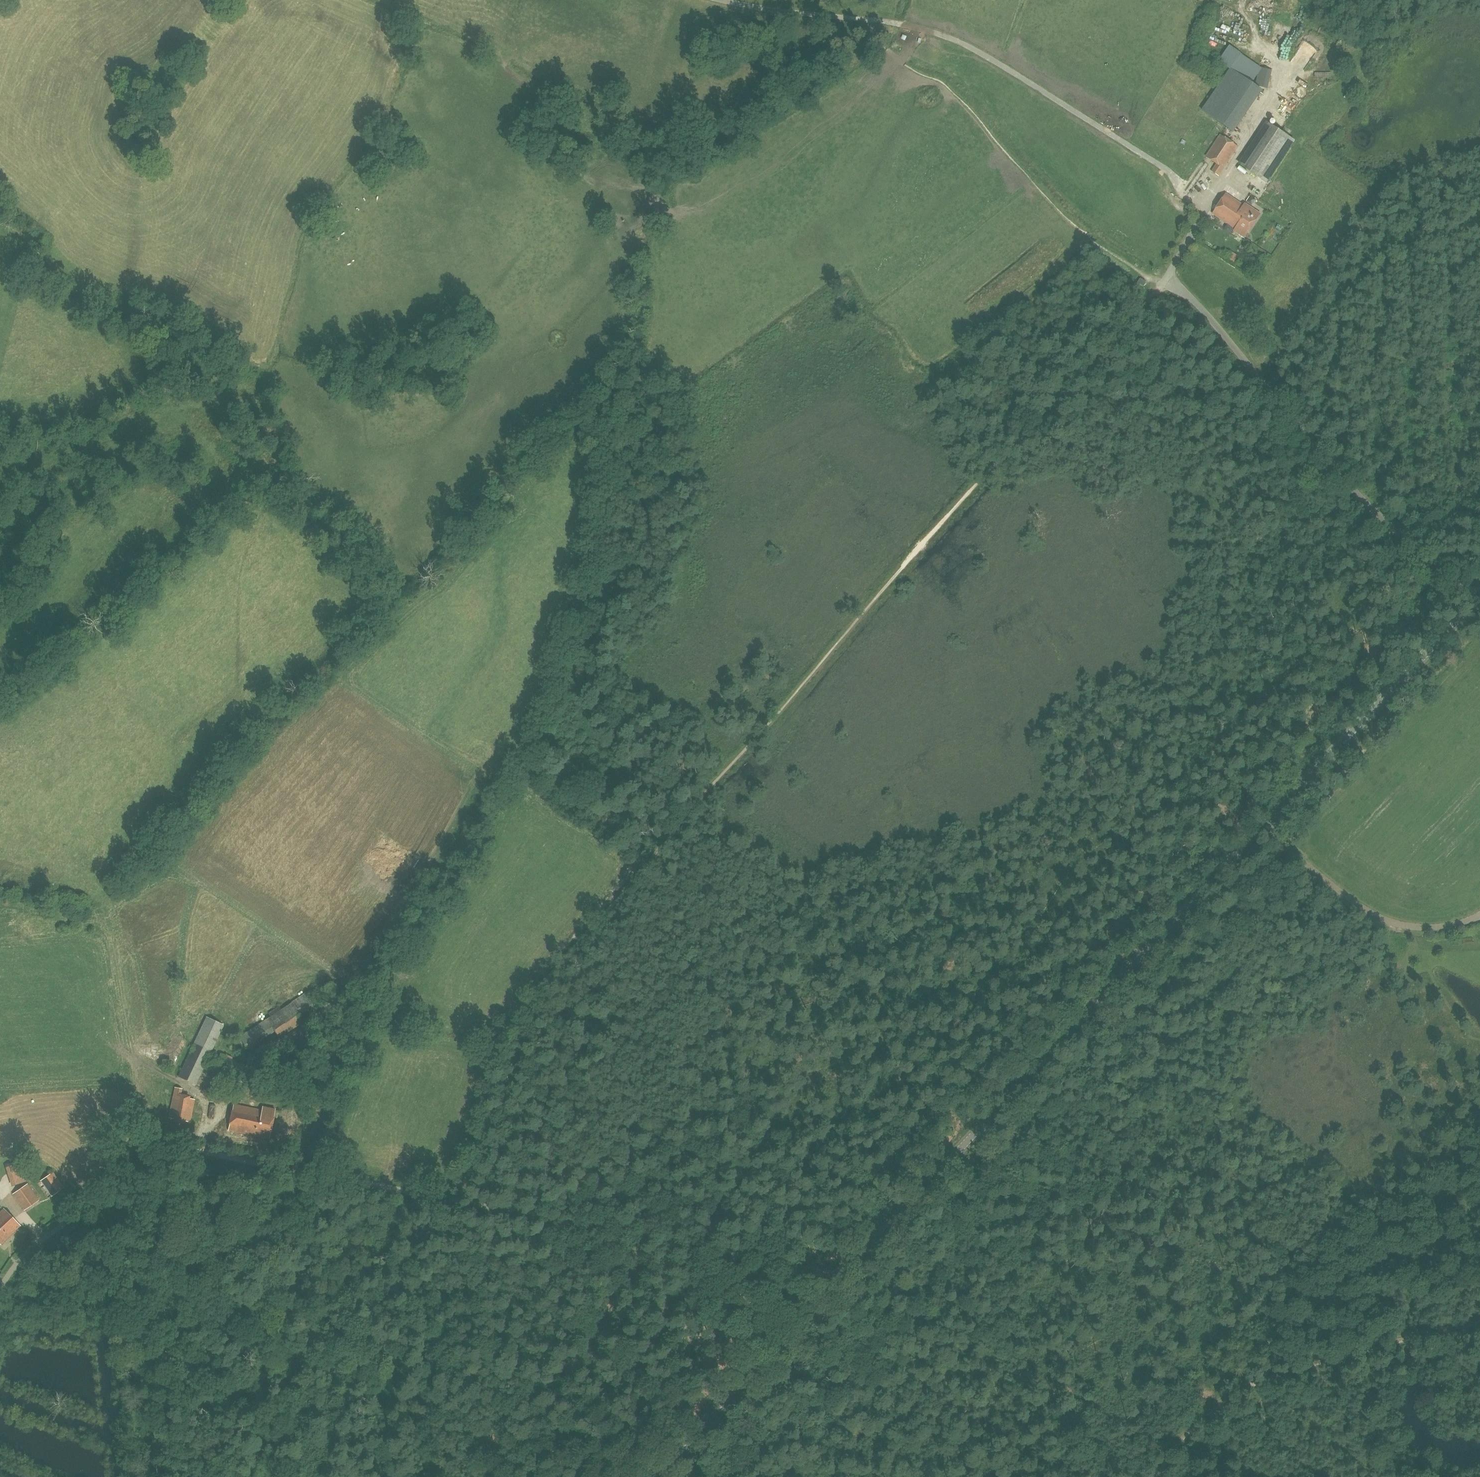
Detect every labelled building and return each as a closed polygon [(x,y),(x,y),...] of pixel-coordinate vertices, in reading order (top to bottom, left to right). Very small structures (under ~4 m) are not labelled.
[(1281,25),(1274,24),(1272,36),(1279,37),(1281,25)] [(1311,51),(1318,37),(1310,33),(1303,47),(1311,51)] [(1263,52),(1265,39),(1258,38),(1256,52),(1263,52)] [(1274,85),(1277,69),(1263,66),(1260,83),(1274,85)] [(1200,112),(1232,134),(1261,93),(1229,71),(1200,112)] [(1304,86),(1296,87),(1297,96),(1306,95),(1304,86)] [(1267,181),(1294,139),(1268,123),(1241,164),(1267,181)] [(1217,162),(1211,171),(1219,176),(1239,146),(1220,134),(1206,156),(1217,162)] [(1261,213),(1247,204),(1245,203),(1244,205),(1226,193),(1213,213),(1236,228),(1234,230),(1245,237),(1261,213)] [(1273,237),(1270,249),(1280,251),(1283,239),(1273,237)] [(237,1026),(246,1041),(268,1028),(270,1031),(292,1019),(290,1015),(306,1006),(301,999),(299,1000),(294,992),(270,1007),(267,1002),(257,1008),(261,1015),(249,1022),(248,1019),(237,1026)] [(190,1122),(194,1099),(181,1096),(182,1088),(175,1087),(169,1117),(190,1122)] [(228,1130),(269,1138),(275,1110),(262,1107),(262,1110),(233,1104),(228,1130)] [(48,1198),(52,1195),(63,1187),(53,1172),(41,1181),(45,1186),(42,1188),(48,1198)] [(16,1191),(12,1193),(24,1210),(39,1199),(27,1183),(16,1191)] [(0,1212),(0,1243),(1,1244),(20,1226),(4,1208),(0,1212)]
